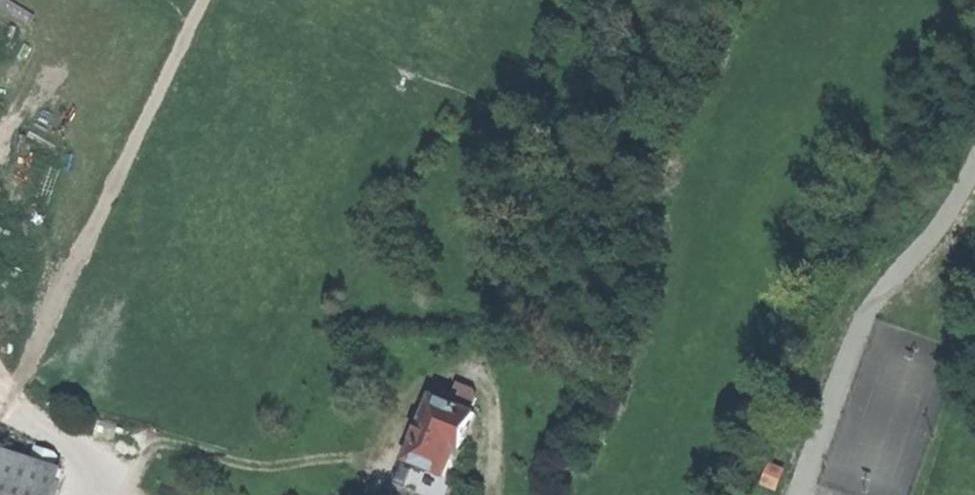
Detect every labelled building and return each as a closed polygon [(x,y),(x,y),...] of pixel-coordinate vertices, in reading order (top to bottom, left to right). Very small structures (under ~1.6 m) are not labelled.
[(434,401),(411,464),(449,477),(458,451),(465,453),(478,417),(434,401)] [(0,448),(0,494),(56,494),(64,464),(0,448)]
